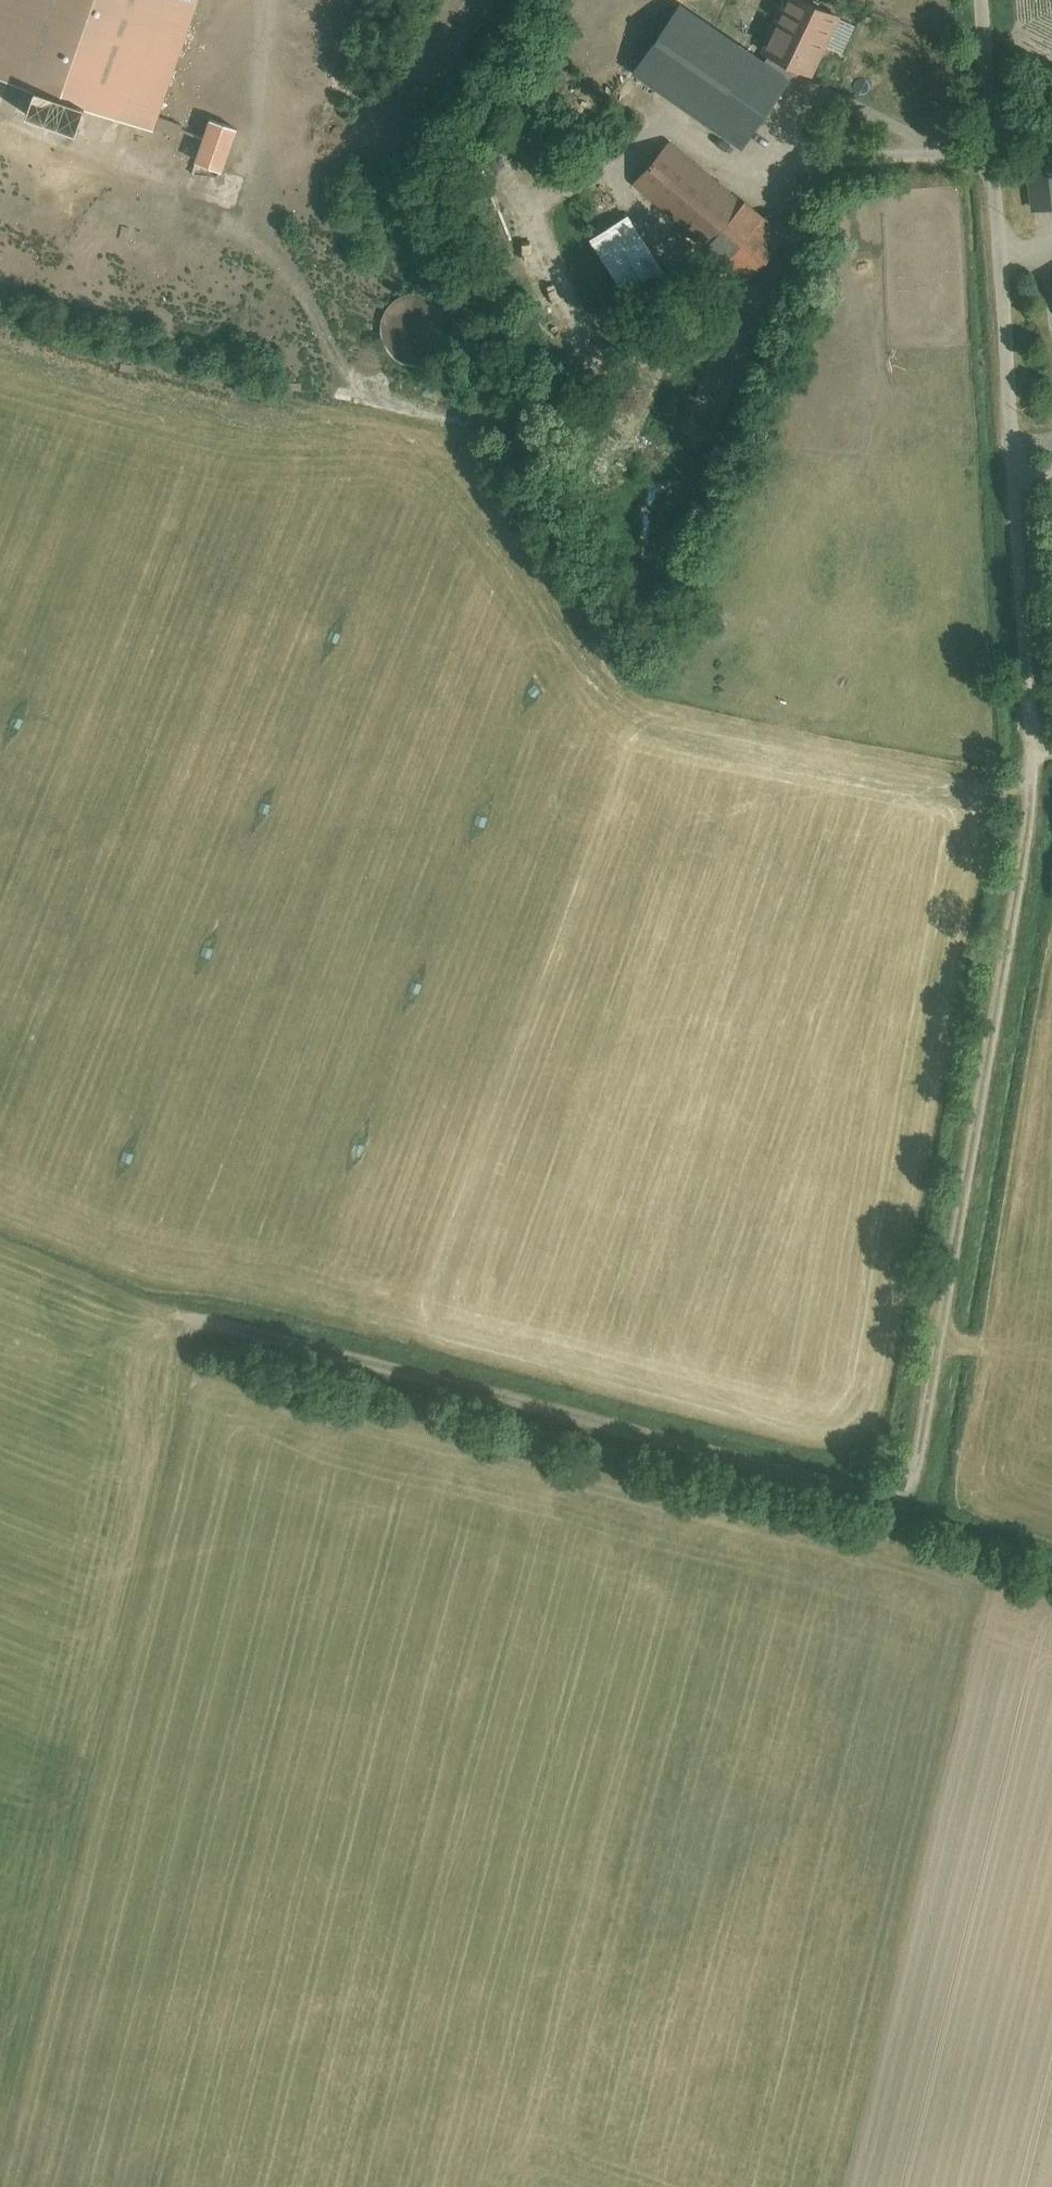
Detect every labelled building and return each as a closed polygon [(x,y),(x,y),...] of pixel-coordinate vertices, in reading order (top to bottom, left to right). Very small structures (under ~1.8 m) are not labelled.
[(57,107),(140,137),(190,0),(0,0),(0,86),(4,88),(0,100),(0,119),(47,136),(57,107)] [(837,0),(764,0),(751,44),(686,0),(675,0),(620,77),(734,158),(779,87),(798,95),(837,0)] [(195,118),(178,165),(212,177),(229,131),(195,118)] [(782,241),(656,142),(619,189),(715,264),(724,253),(754,276),(782,241)] [(589,184),(568,198),(631,291),(651,277),(589,184)] [(449,345),(449,339),(449,332),(447,327),(444,321),(440,316),(435,312),(429,309),(423,307),(416,307),(410,308),(404,310),(398,313),(394,317),(389,323),(387,329),(386,333),(385,340),(386,346),(388,353),(392,359),(396,363),(400,366),(407,370),(412,371),(418,371),(425,370),(430,369),(436,365),(441,361),(444,357),(447,351),(449,345)]
